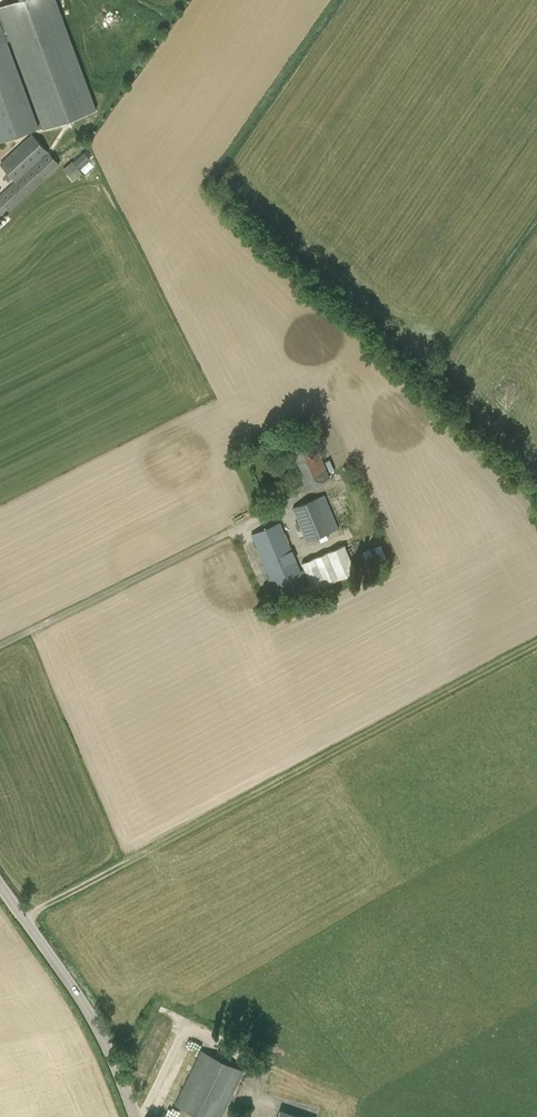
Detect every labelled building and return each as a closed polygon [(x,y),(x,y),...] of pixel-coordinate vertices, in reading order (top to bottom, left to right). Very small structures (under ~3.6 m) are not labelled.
[(5,139),(7,144),(25,137),(23,132),(38,127),(0,22),(0,141),(5,139)] [(59,163),(32,134),(0,163),(16,180),(0,195),(0,217),(59,163)] [(84,152),(74,161),(81,168),(90,160),(84,152)] [(289,453),(304,488),(330,477),(315,442),(289,453)] [(325,494),(293,508),(307,541),(339,527),(325,494)] [(307,594),(303,584),(309,582),(304,572),(302,573),(280,521),(251,534),(277,595),(268,599),(274,612),(283,608),(281,604),(307,594)] [(345,545),(302,563),(313,589),(356,571),(345,545)] [(375,547),(363,552),(368,564),(380,559),(375,547)] [(201,1049),(174,1104),(195,1114),(194,1116),(221,1116),(244,1070),(201,1049)] [(280,1108),(277,1116),(306,1116),(280,1108)]
